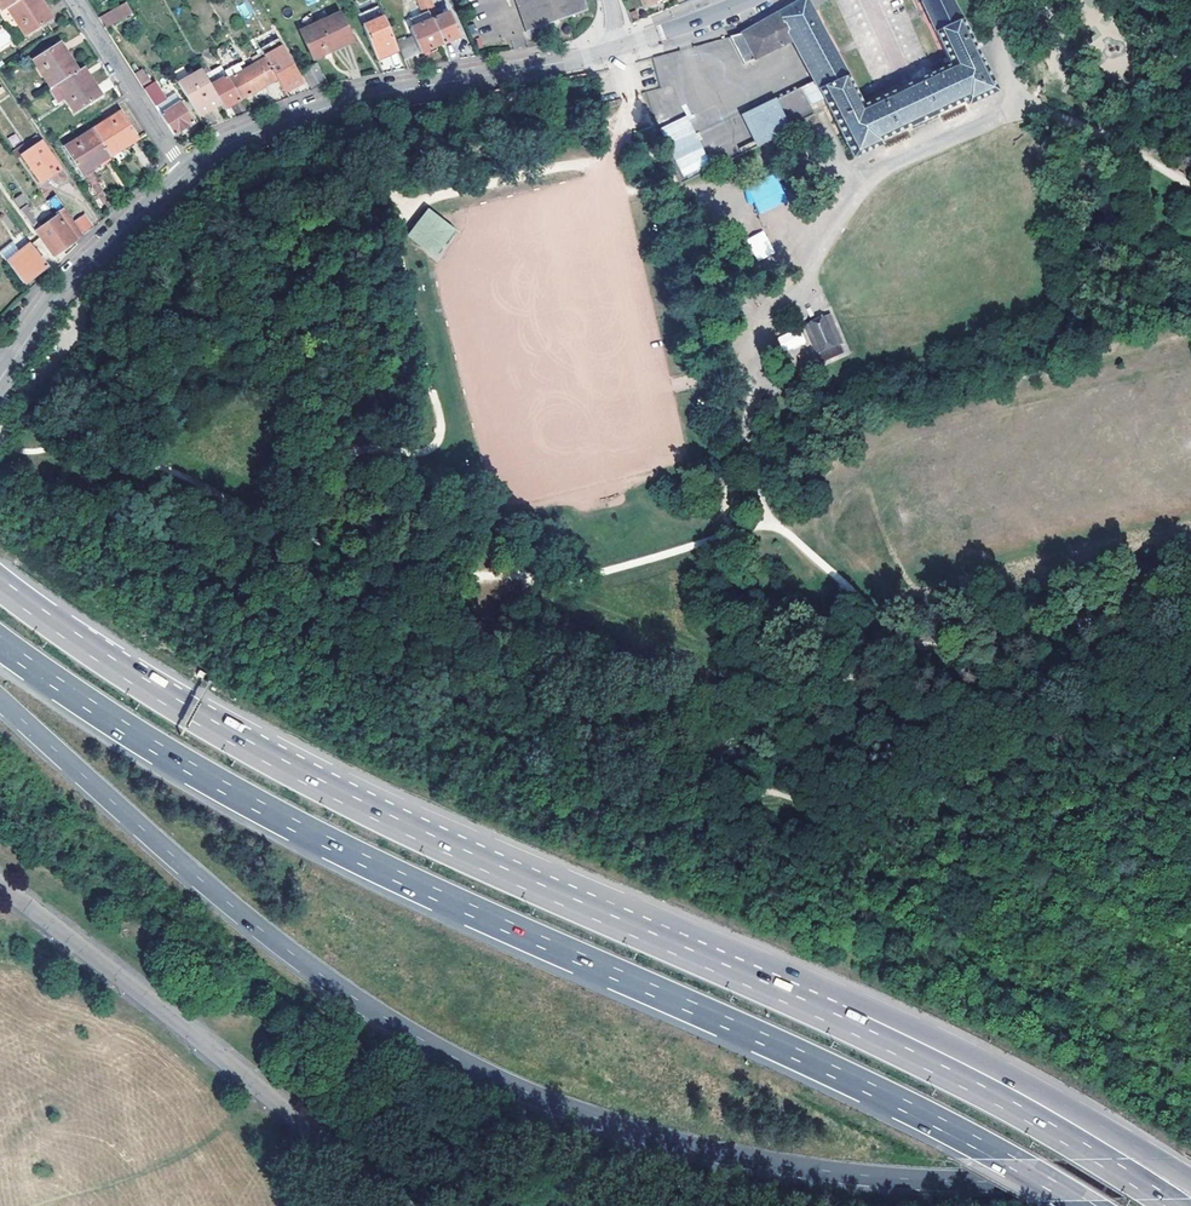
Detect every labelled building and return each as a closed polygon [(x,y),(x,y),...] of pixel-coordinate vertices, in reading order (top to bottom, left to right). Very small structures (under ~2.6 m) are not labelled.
[(51,19),(39,0),(19,0),(7,8),(2,11),(0,12),(0,15),(7,26),(15,28),(18,26),(25,36),(51,19)] [(2,11),(7,8),(19,0),(0,0),(0,9),(2,11)] [(423,0),(414,0),(420,14),(409,19),(413,27),(409,29),(413,36),(397,43),(404,59),(442,44),(423,0)] [(442,44),(461,36),(449,11),(438,17),(432,2),(433,1),(432,0),(423,0),(442,44)] [(526,32),(529,31),(518,0),(515,0),(526,32)] [(529,31),(584,12),(580,0),(518,0),(529,31)] [(754,58),(791,40),(813,80),(802,86),(811,104),(824,98),(853,157),(882,144),(880,140),(966,100),(968,104),(997,91),(987,71),(952,0),(921,0),(951,64),(863,104),(820,26),(807,0),(801,0),(742,33),(754,58)] [(117,18),(131,10),(125,1),(111,9),(117,18)] [(397,51),(378,5),(357,14),(376,60),(397,51)] [(97,17),(103,26),(117,18),(111,9),(97,17)] [(348,36),(338,13),(299,31),(312,59),(323,53),(321,49),(348,36)] [(754,58),(742,33),(730,37),(742,64),(754,58)] [(348,36),(321,49),(323,53),(350,41),(348,36)] [(276,79),(283,92),(302,82),(295,71),(277,39),(259,49),(261,54),(263,57),(264,59),(276,79)] [(33,60),(51,88),(55,85),(78,71),(73,64),(60,43),(33,60)] [(249,60),(252,65),(264,59),(263,57),(261,54),(249,60)] [(209,72),(201,56),(195,59),(200,70),(203,75),(209,72)] [(239,100),(276,79),(264,59),(252,65),(241,72),(227,79),(239,100)] [(242,61),(223,72),(225,77),(227,79),(241,72),(238,66),(244,64),(242,61)] [(316,63),(300,71),(301,72),(311,90),(326,82),(316,63)] [(209,85),(225,77),(223,72),(219,66),(209,72),(203,75),(209,85)] [(87,75),(82,68),(78,71),(55,85),(73,112),(100,95),(87,75)] [(143,68),(135,73),(141,86),(150,81),(143,68)] [(187,70),(185,71),(176,76),(179,82),(188,77),(191,75),(187,70)] [(199,110),(206,106),(208,110),(214,107),(220,104),(209,85),(203,75),(200,70),(191,75),(188,77),(179,82),(198,115),(201,114),(199,110)] [(239,100),(227,79),(225,77),(209,85),(220,104),(223,109),(239,100)] [(161,100),(152,84),(143,89),(153,105),(161,100)] [(176,93),(156,105),(160,112),(180,100),(176,93)] [(793,128),(776,95),(740,113),(756,146),(793,128)] [(180,102),(159,115),(173,135),(193,123),(180,102)] [(203,115),(209,112),(215,108),(214,107),(208,110),(202,113),(203,115)] [(120,113),(93,130),(110,156),(136,139),(120,113)] [(689,115),(661,126),(681,178),(710,167),(689,115)] [(93,130),(65,149),(82,174),(110,156),(93,130)] [(36,135),(13,151),(18,158),(23,155),(22,155),(41,142),(36,135)] [(61,171),(41,142),(22,155),(23,155),(41,183),(51,176),(54,181),(56,181),(59,181),(62,179),(63,177),(63,175),(63,173),(61,171)] [(13,199),(20,209),(25,206),(28,204),(21,194),(13,199)] [(41,215),(51,209),(49,206),(51,204),(48,199),(47,200),(36,208),(41,215)] [(37,230),(55,255),(76,240),(56,212),(50,217),(51,220),(40,228),(25,206),(20,209),(35,231),(37,230)] [(83,235),(74,222),(64,206),(56,212),(76,240),(83,235)] [(450,232),(428,213),(410,237),(432,254),(450,232)] [(92,228),(84,215),(74,222),(83,235),(92,228)] [(764,230),(746,238),(757,261),(775,253),(764,230)] [(36,239),(16,256),(11,248),(2,254),(12,268),(24,284),(47,265),(42,258),(47,255),(36,239)] [(840,342),(828,315),(804,325),(810,339),(816,352),(818,351),(838,343),(840,342)] [(841,350),(838,343),(818,351),(818,353),(821,359),(841,350)]
